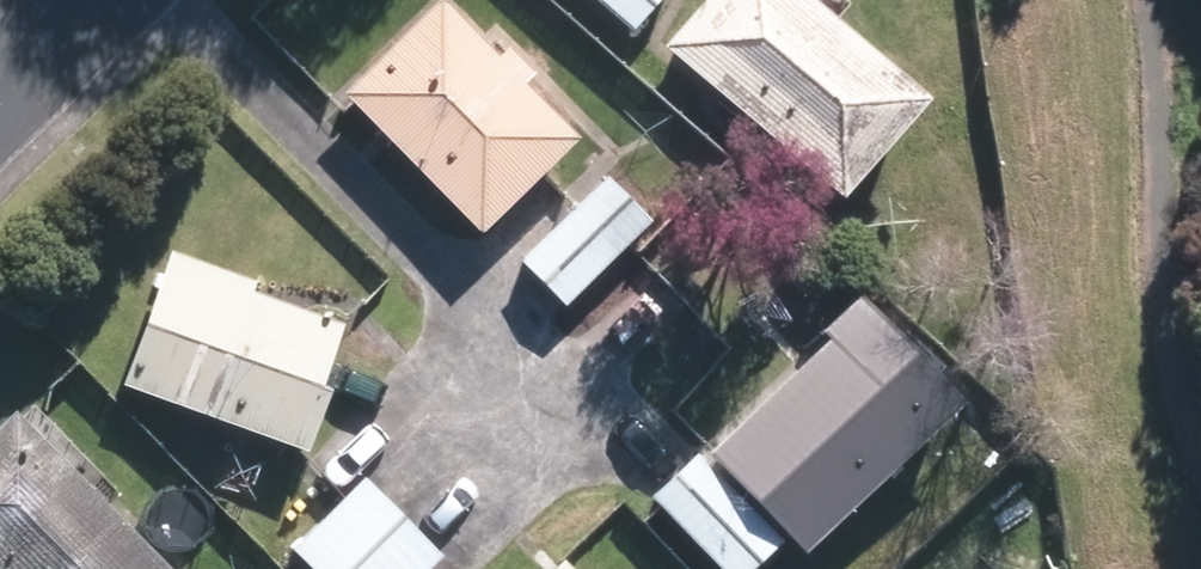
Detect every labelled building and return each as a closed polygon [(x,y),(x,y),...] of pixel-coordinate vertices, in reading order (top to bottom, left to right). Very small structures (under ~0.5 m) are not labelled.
[(627,21),(646,0),(603,0),(627,21)] [(662,43),(824,181),(897,96),(785,0),(699,0),(662,43)] [(431,7),(346,91),(467,212),(552,129),(431,7)] [(595,184),(525,255),(560,290),(630,219),(595,184)] [(330,317),(166,258),(124,375),(288,434),(330,317)] [(855,309),(702,454),(788,543),(940,398),(855,309)] [(0,423),(0,568),(146,568),(2,421),(0,423)] [(627,482),(712,568),(736,568),(766,540),(669,441),(627,482)] [(293,557),(305,568),(423,568),(355,498),(293,557)]
